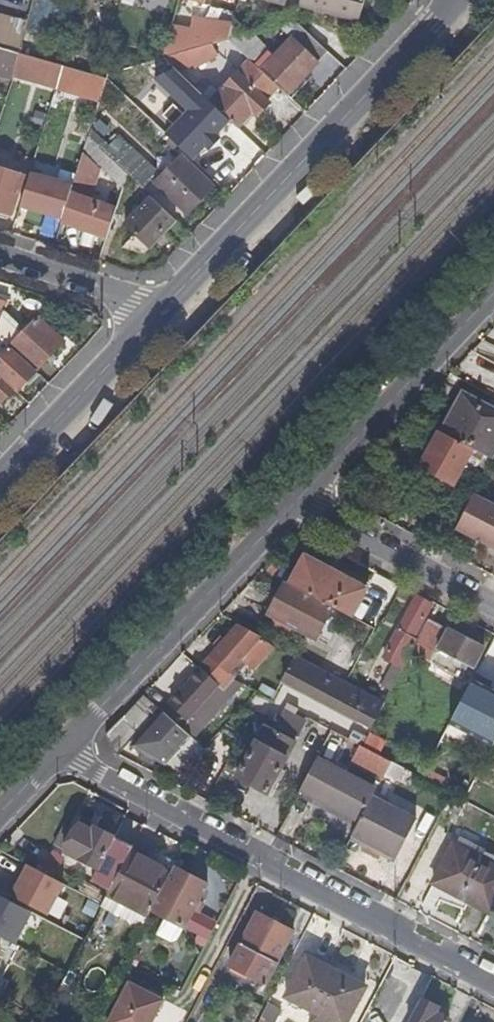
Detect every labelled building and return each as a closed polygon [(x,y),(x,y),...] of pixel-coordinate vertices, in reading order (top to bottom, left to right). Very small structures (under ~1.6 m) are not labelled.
[(300,9),(359,25),(366,0),(302,0),(300,9)] [(19,56),(28,23),(0,16),(0,50),(19,56)] [(289,99),(330,55),(304,30),(263,74),(279,89),(289,99)] [(19,56),(0,50),(0,77),(11,80),(19,56)] [(196,51),(164,60),(177,72),(199,62),(196,51)] [(57,86),(63,69),(61,68),(19,56),(11,80),(16,82),(19,75),(57,86)] [(230,122),(238,130),(253,114),(256,118),(268,106),(265,102),(279,89),(263,74),(251,63),(219,96),(202,80),(194,89),(201,95),(230,122)] [(166,138),(192,162),(230,122),(201,95),(189,108),(196,114),(189,121),(178,111),(170,118),(178,125),(166,138)] [(87,138),(84,150),(119,184),(118,187),(123,188),(127,177),(115,165),(87,138)] [(115,165),(127,177),(143,192),(158,175),(129,149),(115,165)] [(83,153),(73,184),(90,189),(97,167),(83,153)] [(186,213),(211,188),(181,159),(157,184),(186,213)] [(9,216),(21,177),(0,171),(0,213),(9,216)] [(29,174),(19,206),(62,220),(70,194),(72,188),(29,174)] [(90,189),(73,184),(72,188),(70,194),(87,199),(90,189)] [(62,220),(61,223),(106,237),(115,208),(87,199),(70,194),(62,220)] [(148,249),(175,221),(149,198),(124,226),(148,249)] [(38,320),(11,348),(35,371),(62,343),(38,320)] [(0,360),(0,379),(13,391),(15,393),(35,371),(11,348),(0,360)] [(13,391),(0,379),(0,404),(13,391)] [(484,458),(492,462),(493,457),(493,412),(460,394),(453,407),(458,410),(444,436),(484,458)] [(453,407),(439,433),(444,436),(458,410),(453,407)] [(444,436),(439,433),(420,468),(453,485),(458,475),(471,481),(484,458),(444,436)] [(456,530),(493,551),(493,507),(474,497),(456,530)] [(332,607),(353,618),(367,589),(304,557),(289,585),(332,607)] [(274,566),(269,575),(284,582),(288,574),(274,566)] [(332,607),(289,585),(285,583),(268,613),(318,639),(332,607)] [(399,631),(414,638),(431,605),(417,598),(399,631)] [(484,648),(428,620),(418,640),(411,653),(463,679),(469,667),(475,669),(484,648)] [(279,647),(241,628),(227,644),(220,639),(214,646),(220,651),(200,673),(222,693),(234,682),(237,678),(231,672),(240,661),(243,664),(246,661),(257,670),(279,647)] [(411,653),(418,640),(414,638),(399,631),(385,659),(394,664),(403,669),(411,653)] [(385,704),(347,684),(296,656),(282,683),(371,729),(385,704)] [(382,688),(391,693),(403,669),(394,664),(382,688)] [(222,693),(200,673),(185,690),(181,687),(175,691),(179,695),(162,714),(190,739),(243,686),(234,682),(222,693)] [(471,681),(451,719),(493,741),(493,693),(471,681)] [(299,740),(307,722),(283,711),(274,728),(299,740)] [(190,739),(162,714),(130,749),(163,767),(190,739)] [(270,794),(295,742),(265,727),(238,779),(270,794)] [(421,772),(438,781),(461,740),(443,731),(421,772)] [(387,743),(369,733),(361,747),(380,757),(387,743)] [(317,761),(299,795),(358,825),(372,799),(376,791),(317,761)] [(408,771),(391,762),(385,774),(402,782),(408,771)] [(358,825),(352,837),(394,860),(413,822),(372,799),(358,825)] [(90,837),(76,830),(63,854),(97,872),(95,877),(112,887),(129,855),(131,850),(134,845),(117,835),(114,841),(94,830),(90,837)] [(493,909),(493,870),(452,848),(432,886),(490,916),(493,909)] [(112,887),(107,897),(147,918),(150,914),(169,877),(129,855),(112,887)] [(63,887),(26,867),(9,898),(46,918),(63,887)] [(169,877),(150,914),(182,930),(206,887),(173,869),(169,877)] [(9,945),(27,913),(0,898),(0,940),(9,945)] [(265,986),(292,934),(256,915),(228,967),(265,986)] [(286,997),(310,1011),(332,970),(308,957),(286,997)] [(310,1011),(331,1021),(346,1021),(364,988),(332,970),(310,1011)] [(129,986),(110,1021),(152,1021),(162,1003),(129,986)] [(421,1000),(410,1021),(444,1021),(448,1016),(438,1011),(438,1009),(421,1000)] [(278,1011),(266,1004),(257,1021),(272,1021),(278,1011)]
